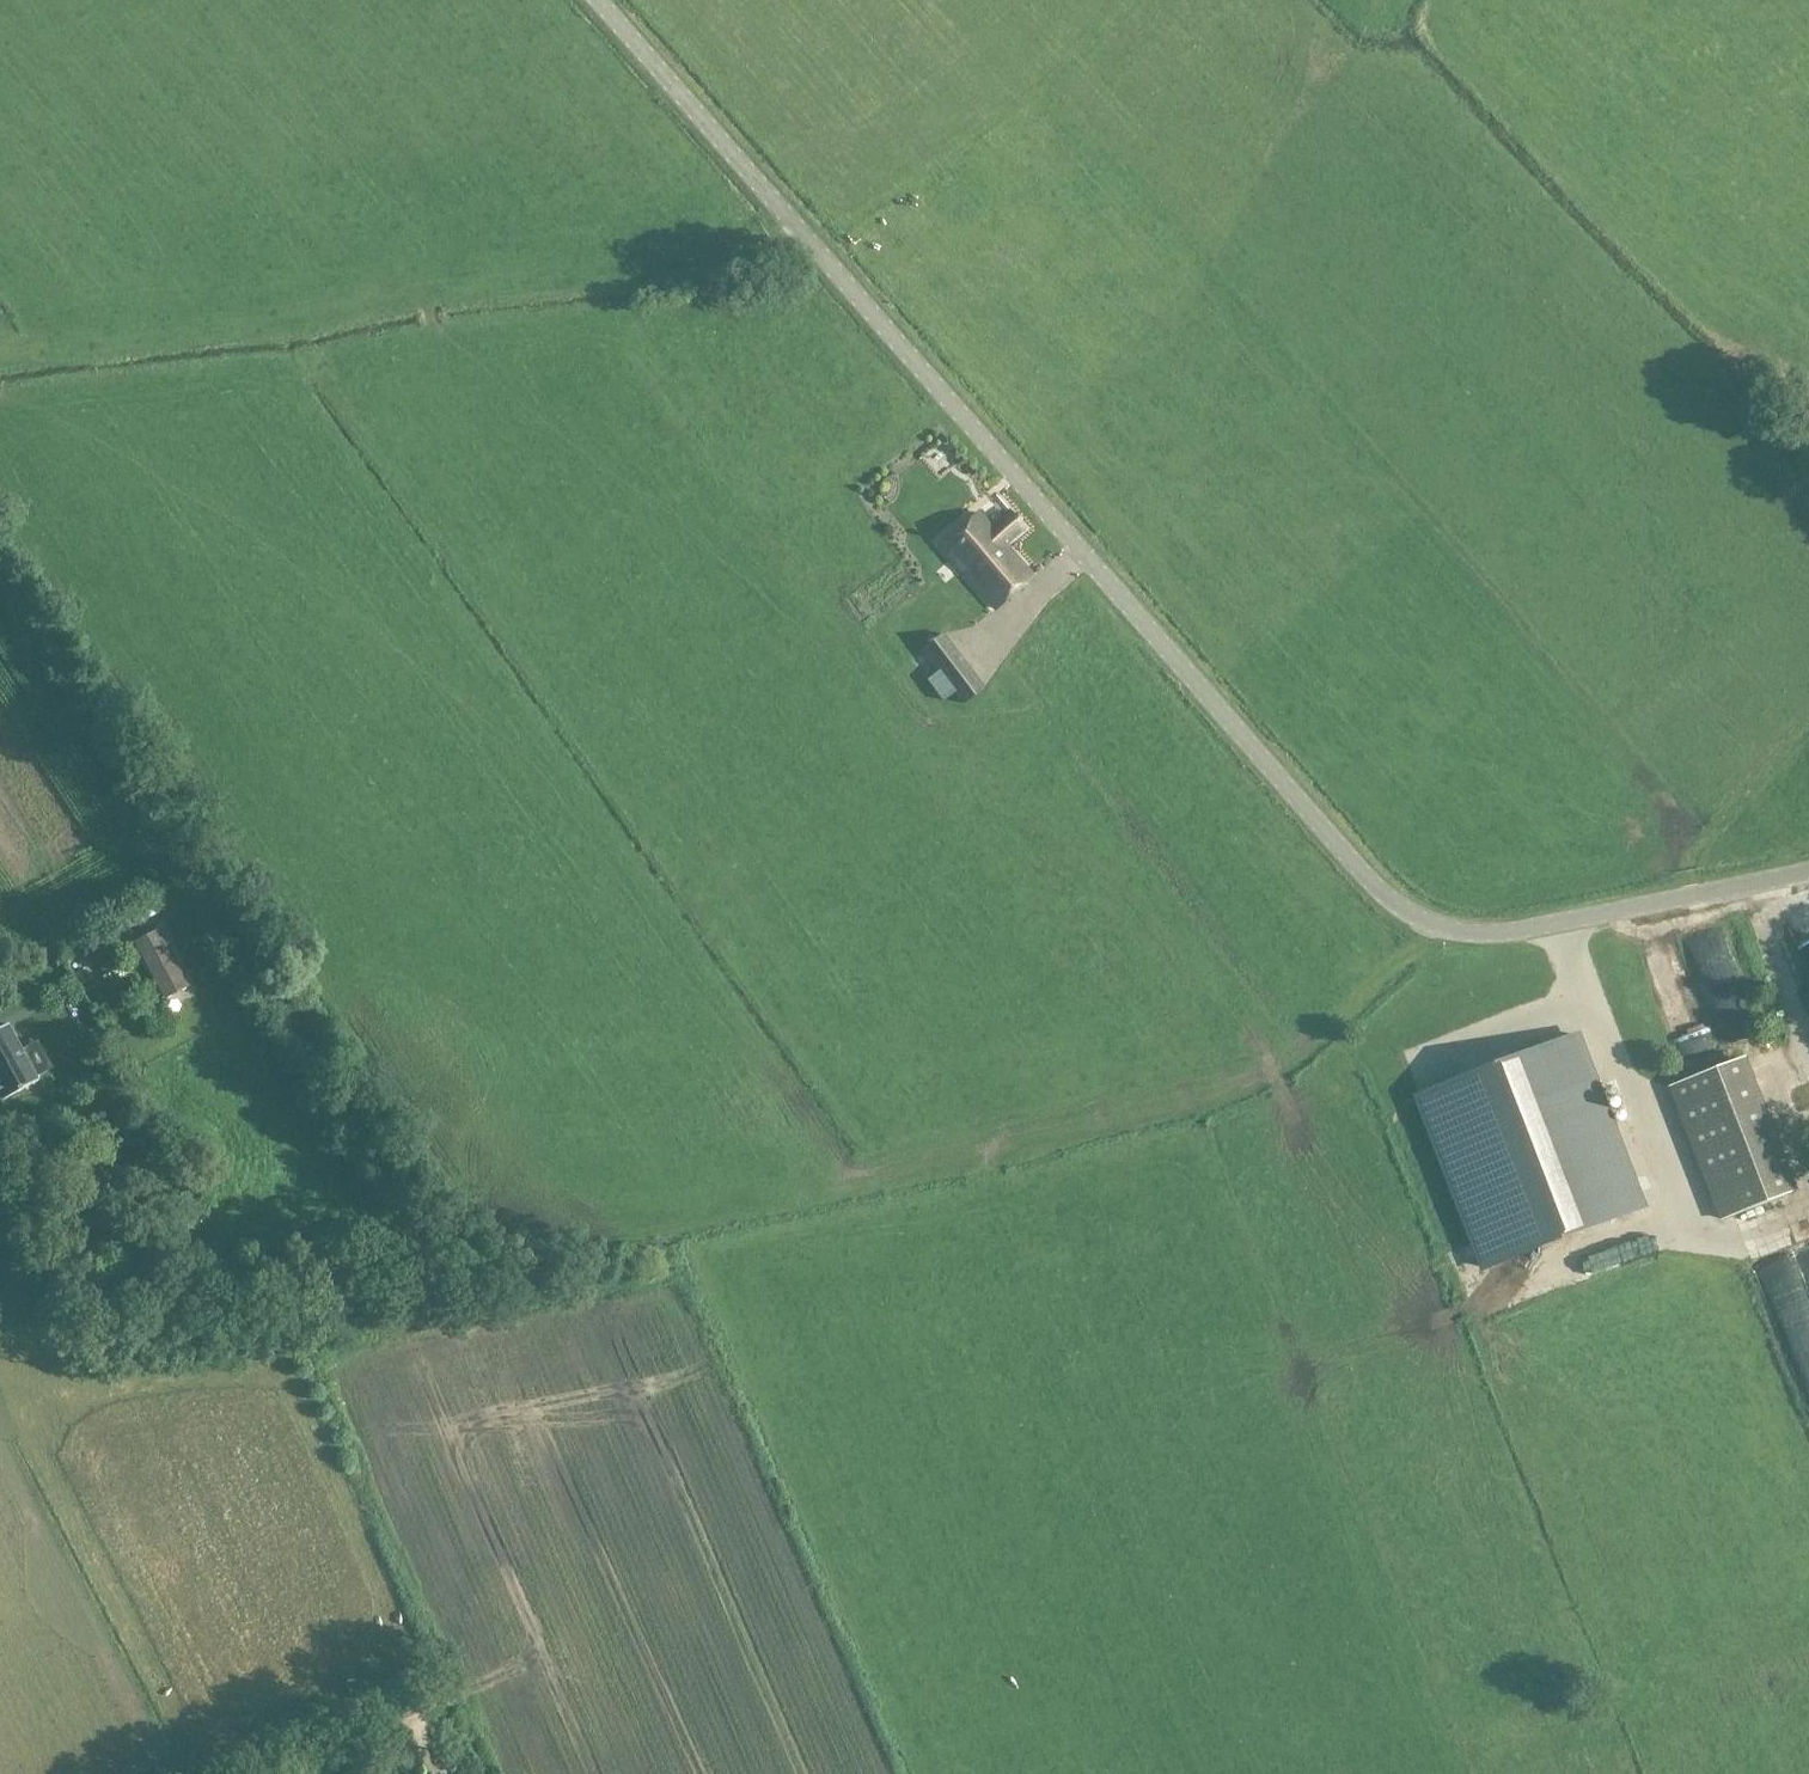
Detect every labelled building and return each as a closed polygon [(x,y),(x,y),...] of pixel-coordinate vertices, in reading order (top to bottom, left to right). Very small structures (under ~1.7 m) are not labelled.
[(941,545),(948,553),(936,563),(947,576),(942,580),(947,586),(960,575),(956,569),(959,566),(996,609),(1034,576),(1006,544),(1024,528),(1010,512),(992,528),(979,512),(941,545)] [(955,692),(964,704),(984,688),(943,634),(923,650),(939,671),(928,680),(944,701),(955,692)] [(127,915),(135,928),(152,918),(144,905),(127,915)] [(109,920),(117,936),(130,929),(122,914),(109,920)] [(165,999),(190,986),(159,928),(134,942),(165,999)] [(1664,1053),(1697,1047),(1683,971),(1650,977),(1664,1053)] [(1713,997),(1715,1034),(1741,1033),(1739,996),(1713,997)] [(8,1024),(0,1028),(0,1097),(2,1101),(39,1081),(8,1024)] [(1420,1096),(1486,1268),(1644,1208),(1577,1036),(1420,1096)] [(1791,1185),(1751,1048),(1672,1071),(1711,1208),(1791,1185)] [(1769,1263),(1806,1422),(1808,1422),(1808,1253),(1769,1263)]
